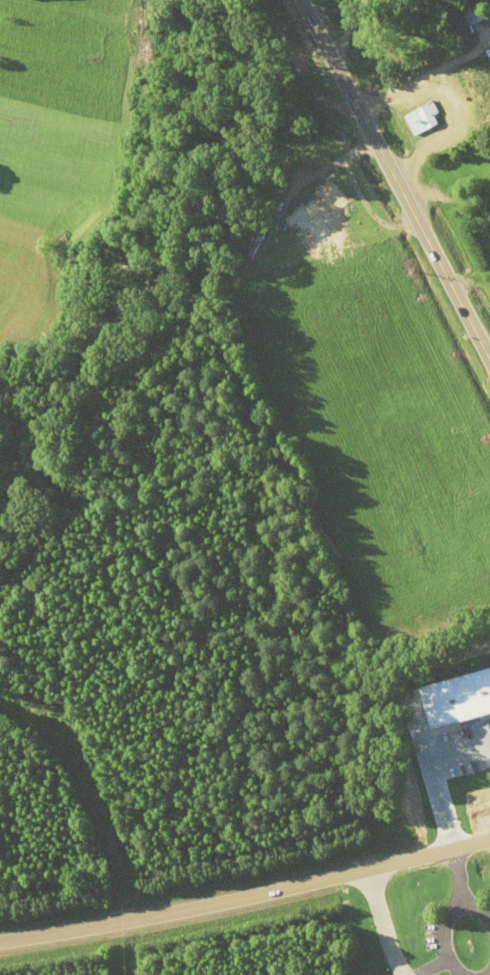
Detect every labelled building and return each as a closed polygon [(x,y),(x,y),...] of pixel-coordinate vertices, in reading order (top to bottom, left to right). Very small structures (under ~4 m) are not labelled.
[(440,122),(429,101),(402,116),(413,137),(440,122)]
